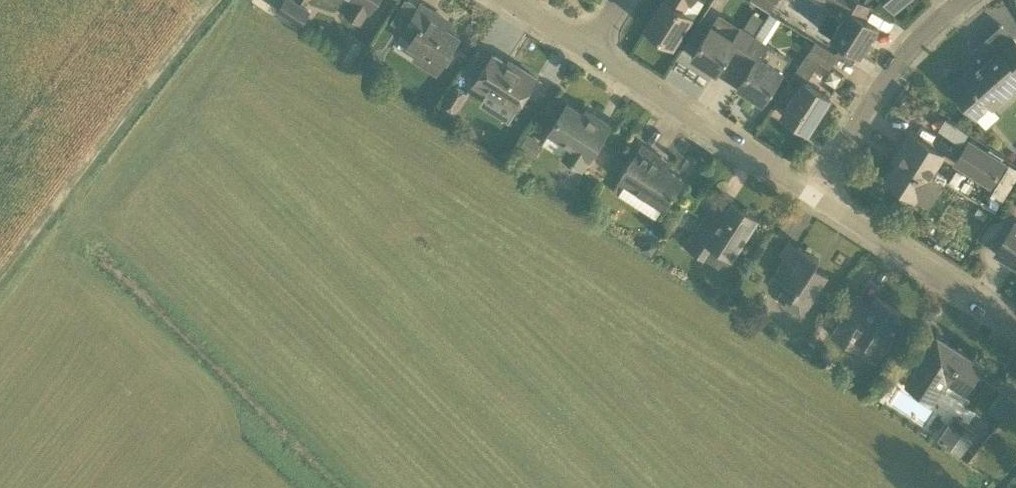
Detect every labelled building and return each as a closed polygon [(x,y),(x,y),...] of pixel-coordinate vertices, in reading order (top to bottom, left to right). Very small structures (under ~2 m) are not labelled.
[(311,11),(293,0),(285,0),(279,10),(302,24),(311,11)] [(355,2),(348,13),(361,21),(368,9),(370,10),(376,0),(352,0),(355,2)] [(409,0),(404,0),(391,21),(403,28),(401,31),(413,38),(409,45),(442,66),(458,39),(437,23),(442,16),(422,2),(419,6),(409,0)] [(691,0),(675,0),(673,4),(667,0),(663,0),(646,27),(673,44),(691,16),(683,10),(688,1),(690,2),(691,0)] [(758,3),(771,12),(778,0),(760,0),(758,3)] [(877,27),(857,14),(866,1),(864,0),(828,0),(832,2),(827,9),(843,18),(831,36),(860,55),(877,27)] [(755,35),(753,34),(763,17),(754,11),(743,28),(740,26),(733,38),(713,25),(712,24),(691,56),(716,72),(729,52),(740,59),(755,35)] [(763,101),(782,70),(790,58),(768,43),(755,35),(740,59),(750,66),(737,85),(763,101)] [(831,68),(839,55),(815,40),(790,80),(799,86),(782,114),(809,131),(830,97),(806,82),(820,61),(831,68)] [(1015,85),(1015,46),(993,67),(987,61),(968,78),(965,74),(950,87),(975,115),(990,102),(993,106),(1015,85)] [(515,68),(493,54),(473,85),(486,93),(488,89),(517,107),(537,77),(517,65),(515,68)] [(455,110),(466,93),(455,86),(444,104),(455,110)] [(583,113),(567,103),(549,132),(570,146),(563,157),(581,168),(588,157),(589,158),(610,124),(586,109),(583,113)] [(928,203),(941,182),(929,175),(942,154),(910,133),(900,149),(904,152),(887,180),(914,198),(916,195),(928,203)] [(993,185),(1006,165),(968,141),(955,161),(993,185)] [(664,207),(682,179),(658,162),(662,157),(642,144),(620,179),(621,180),(614,191),(619,194),(626,183),(664,207)] [(732,258),(757,218),(732,202),(713,229),(702,222),(686,245),(703,256),(711,245),(732,258)] [(1015,222),(996,252),(1015,265),(1015,222)] [(814,266),(819,258),(799,245),(790,259),(785,256),(772,275),(785,283),(779,293),(787,298),(783,304),(801,316),(828,275),(814,266)] [(880,352),(905,314),(876,295),(862,317),(850,309),(833,335),(846,344),(860,352),(866,343),(880,352)] [(967,390),(984,364),(937,334),(936,336),(922,327),(906,352),(920,360),(904,385),(931,401),(946,377),(967,390)] [(952,449),(959,438),(945,428),(937,439),(952,449)]
